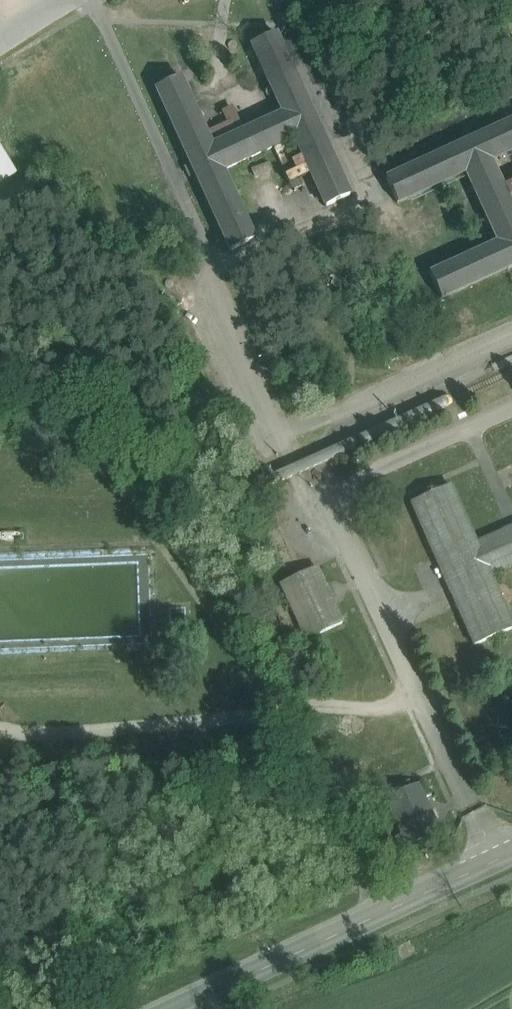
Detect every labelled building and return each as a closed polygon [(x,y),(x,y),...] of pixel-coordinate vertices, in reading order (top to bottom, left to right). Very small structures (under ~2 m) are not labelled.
[(320,129),(307,100),(306,100),(275,34),(251,45),(283,114),(212,147),(180,78),(156,89),(186,155),(185,156),(199,185),(200,185),(230,251),(254,240),(223,171),(294,138),(325,207),(350,196),(319,130),(320,129)] [(490,161),(511,151),(511,121),(481,134),(451,147),(452,148),(386,179),(397,204),(466,172),(498,243),(429,275),(441,299),(507,270),(508,270),(511,269),(511,208),(490,161)] [(447,125),(439,129),(447,146),(455,142),(447,125)] [(14,174),(0,152),(0,183),(14,174)] [(476,544),(450,485),(411,502),(474,646),(511,630),(511,626),(489,574),(511,564),(511,528),(476,544)] [(316,567),(281,583),(307,640),(342,624),(316,567)] [(417,784),(386,799),(409,847),(439,833),(417,784)]
